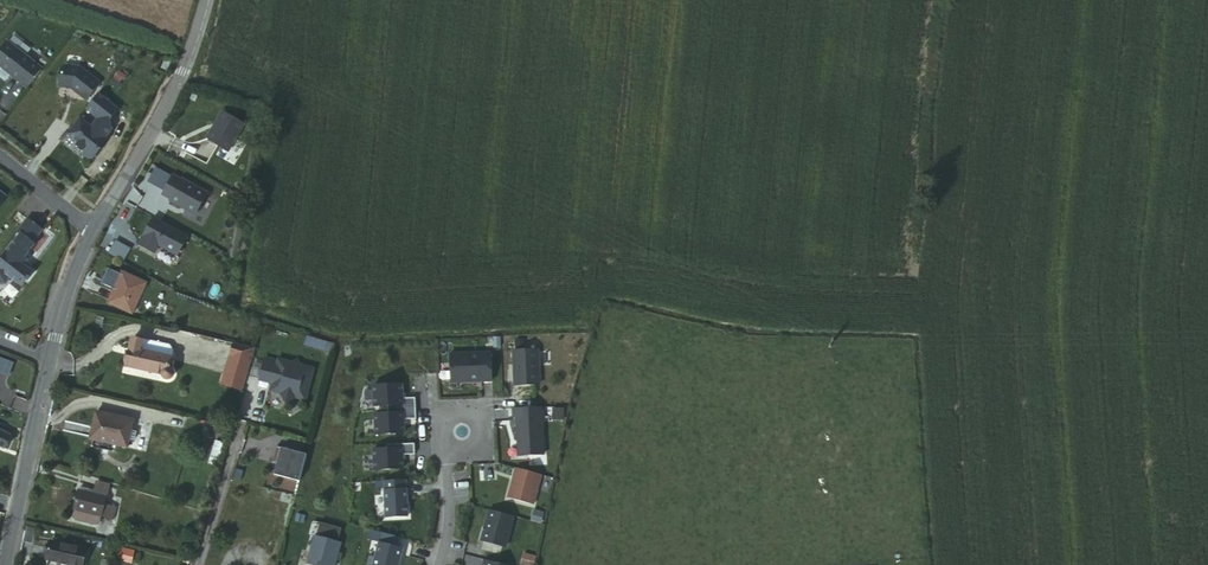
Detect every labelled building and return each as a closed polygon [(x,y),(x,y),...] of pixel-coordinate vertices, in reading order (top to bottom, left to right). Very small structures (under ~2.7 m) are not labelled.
[(42,69),(15,49),(1,67),(28,88),(42,69)] [(172,62),(164,58),(161,65),(169,69),(172,62)] [(71,89),(87,101),(100,84),(80,68),(65,65),(62,70),(59,87),(71,89)] [(107,124),(118,110),(98,94),(86,109),(98,118),(91,127),(79,118),(67,134),(78,143),(76,145),(84,151),(84,159),(93,158),(101,148),(100,147),(106,139),(105,138),(112,128),(107,124)] [(220,115),(205,143),(228,155),(243,127),(220,115)] [(207,198),(181,182),(181,183),(172,177),(160,198),(168,203),(167,205),(190,219),(193,219),(207,198)] [(28,260),(25,258),(36,245),(33,243),(43,231),(28,219),(18,232),(21,234),(0,261),(0,284),(7,283),(11,278),(22,286),(27,280),(28,281),(31,277),(29,276),(33,272),(24,265),(28,260)] [(193,239),(155,219),(141,246),(157,255),(162,247),(182,258),(193,239)] [(126,262),(132,251),(117,243),(111,254),(126,262)] [(116,292),(110,305),(133,316),(148,285),(127,276),(128,275),(123,273),(122,276),(110,271),(103,286),(116,292)] [(130,339),(122,368),(159,377),(160,381),(166,384),(169,382),(171,380),(171,377),(171,374),(169,371),(171,361),(172,361),(173,354),(170,347),(143,341),(143,342),(130,339)] [(333,348),(305,341),(302,350),(330,358),(333,348)] [(254,348),(232,343),(229,354),(232,355),(226,375),(222,374),(221,380),(242,386),(254,348)] [(232,355),(229,354),(222,374),(226,375),(232,355)] [(537,354),(512,355),(513,388),(538,387),(537,354)] [(490,356),(449,358),(450,386),(471,385),(471,383),(480,383),(480,385),(491,384),(490,356)] [(275,365),(262,361),(258,380),(269,383),(270,386),(269,387),(267,394),(278,397),(283,406),(292,401),(302,404),(310,372),(298,369),(295,363),(288,367),(276,363),(275,365)] [(400,387),(375,389),(376,402),(385,402),(386,423),(377,424),(377,437),(403,436),(402,423),(415,422),(414,401),(401,401),(400,387)] [(543,457),(540,409),(512,411),(513,421),(516,420),(517,443),(519,442),(519,447),(517,448),(518,458),(543,457)] [(137,423),(102,415),(94,441),(130,450),(137,423)] [(20,442),(0,432),(0,448),(16,455),(20,442)] [(387,459),(376,459),(376,473),(402,471),(401,458),(414,457),(413,446),(386,448),(387,459)] [(297,484),(304,457),(274,449),(269,465),(275,467),(272,477),(297,484)] [(541,477),(516,470),(508,500),(533,507),(541,477)] [(405,483),(384,484),(385,520),(407,519),(405,483)] [(90,484),(87,497),(98,499),(101,486),(90,484)] [(71,494),(66,519),(69,524),(90,527),(94,525),(95,518),(104,520),(106,508),(97,507),(98,499),(87,497),(71,494)] [(512,518),(489,512),(480,543),(504,549),(512,518)] [(308,564),(336,564),(336,563),(341,564),(343,557),(338,555),(341,546),(338,545),(342,531),(320,525),(316,540),(315,539),(308,564)] [(379,546),(374,564),(399,564),(402,552),(396,550),(399,540),(376,534),(373,544),(379,546)] [(46,547),(42,564),(76,564),(78,555),(46,547)]
